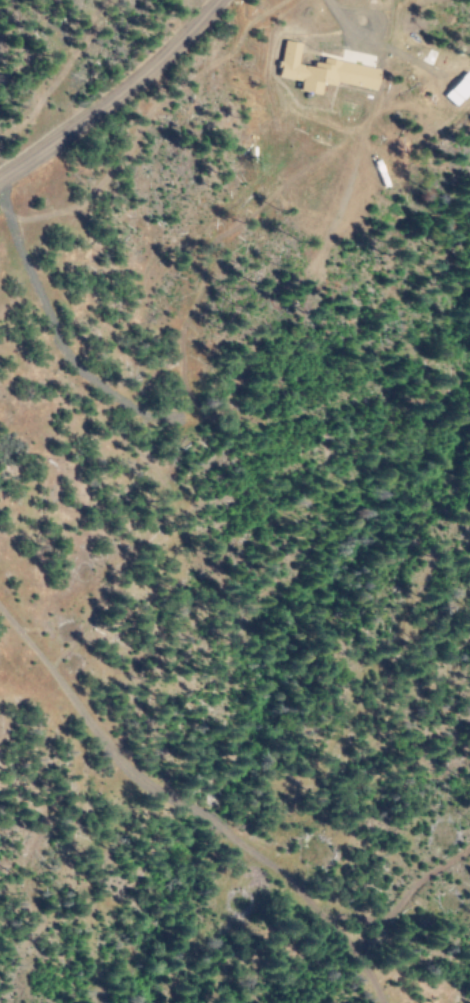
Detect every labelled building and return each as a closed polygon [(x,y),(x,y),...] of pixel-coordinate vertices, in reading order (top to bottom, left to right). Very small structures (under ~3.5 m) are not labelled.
[(375,68),(318,58),(317,66),(294,62),(298,43),(281,40),(274,77),(296,81),(295,90),(315,94),(316,84),(330,86),(331,82),(371,89),(375,68)]
